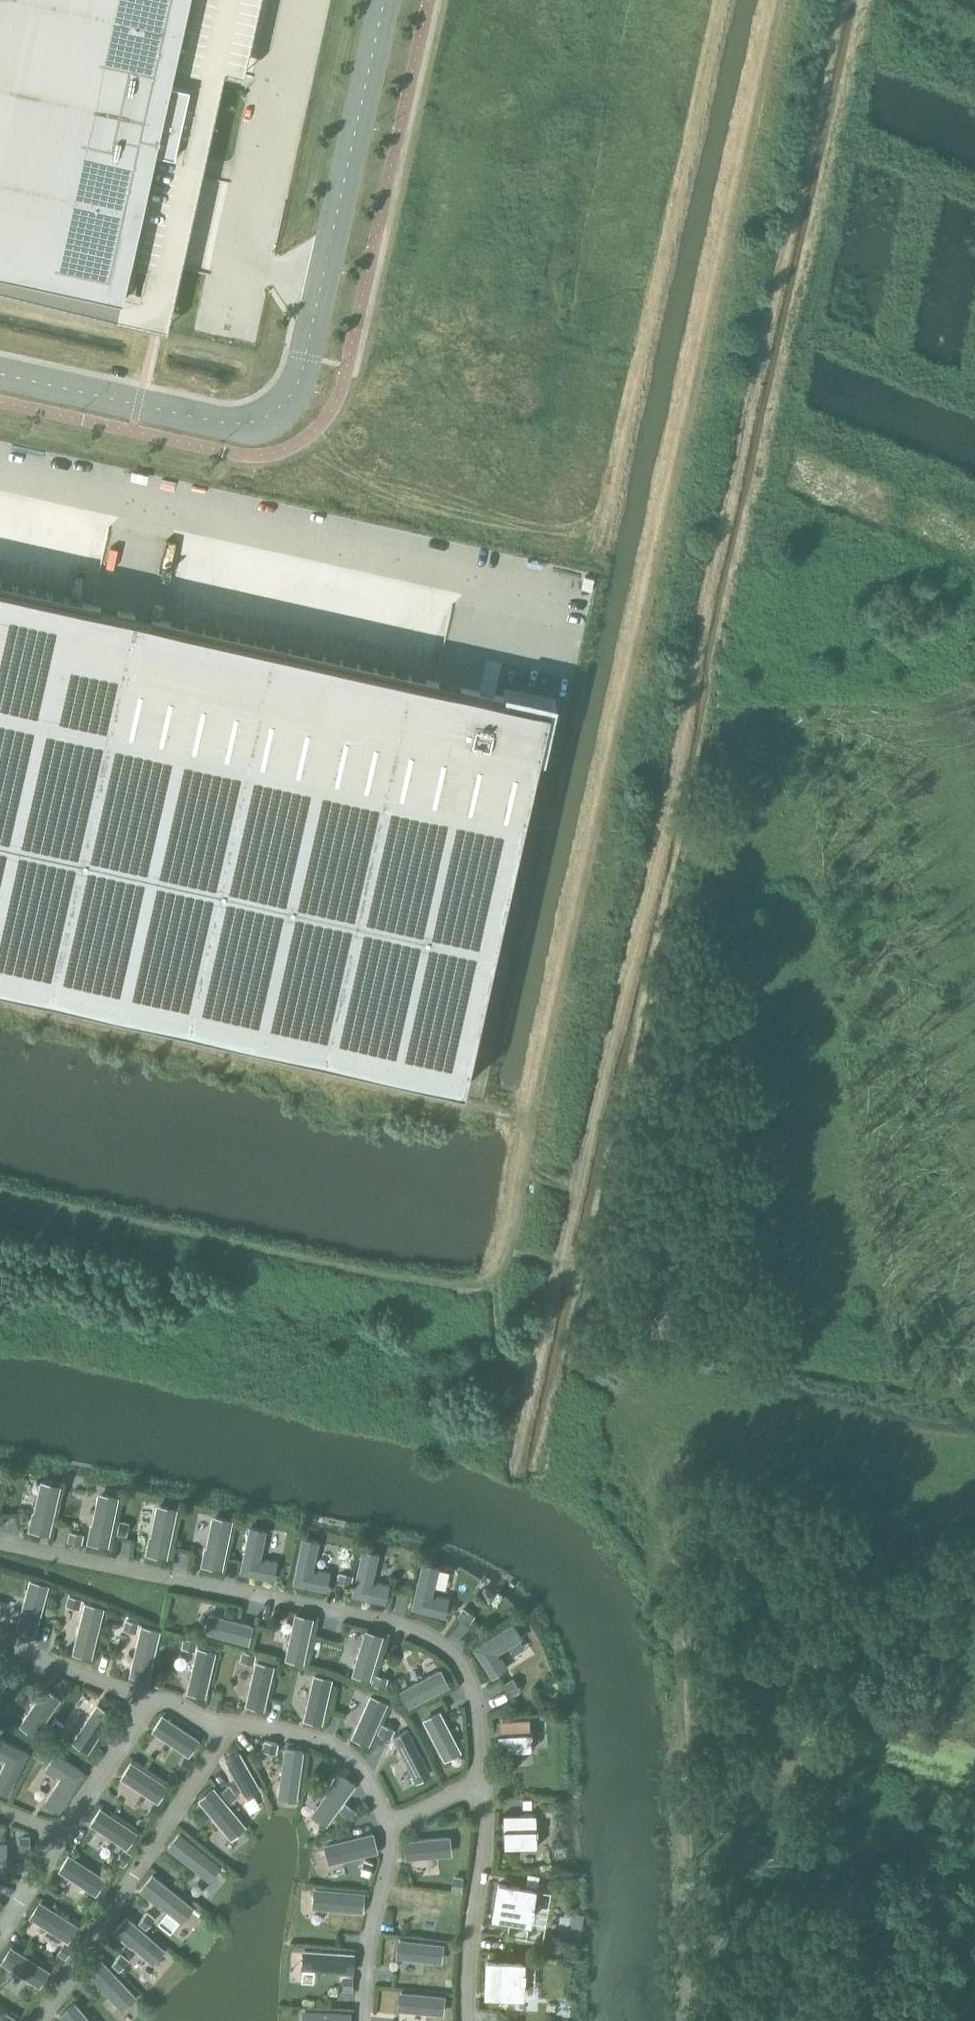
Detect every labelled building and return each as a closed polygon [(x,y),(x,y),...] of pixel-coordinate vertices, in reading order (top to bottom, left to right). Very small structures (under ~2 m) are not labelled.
[(189,81),(170,77),(187,0),(0,0),(0,76),(142,107),(181,115),(189,81)] [(155,145),(174,149),(181,115),(142,107),(0,76),(0,266),(111,290),(122,292),(123,291),(155,145)] [(495,694),(494,694),(480,691),(479,691),(461,687),(445,683),(151,617),(136,614),(117,610),(101,606),(0,584),(0,984),(464,1088),(539,754),(540,749),(550,704),(509,694),(508,697),(503,696),(495,694)] [(50,1483),(44,1481),(39,1484),(38,1491),(39,1493),(36,1507),(38,1511),(35,1513),(32,1513),(29,1529),(48,1534),(58,1486),(52,1485),(50,1483)] [(108,1495),(101,1493),(97,1496),(96,1503),(97,1505),(94,1519),(97,1523),(93,1525),(91,1525),(88,1542),(107,1545),(116,1498),(110,1497),(108,1495)] [(168,1509),(167,1506),(160,1505),(156,1508),(154,1515),(156,1517),(153,1531),(155,1535),(152,1537),(149,1537),(146,1553),(165,1557),(175,1510),(168,1509)] [(222,1518),(216,1516),(211,1519),(210,1526),(212,1528),(208,1542),(211,1546),(207,1548),(205,1548),(201,1564),(220,1568),(230,1521),(224,1520),(222,1518)] [(259,1528),(256,1527),(253,1528),(250,1527),(240,1572),(273,1579),(277,1561),(265,1559),(264,1561),(259,1560),(266,1531),(262,1530),(259,1528)] [(318,1541),(302,1538),(293,1583),(326,1590),(330,1572),(318,1569),(317,1572),(312,1571),(318,1541)] [(371,1583),(378,1554),(362,1550),(352,1595),(385,1603),(389,1585),(377,1582),(377,1584),(371,1583)] [(445,1616),(449,1598),(437,1595),(436,1598),(431,1597),(437,1568),(434,1567),(431,1565),(428,1564),(425,1565),(422,1564),(412,1609),(445,1616)] [(47,1585),(30,1580),(24,1602),(25,1602),(21,1617),(19,1619),(17,1625),(19,1629),(26,1631),(28,1630),(34,1632),(47,1585)] [(102,1608),(85,1603),(79,1625),(81,1625),(77,1640),(74,1642),(73,1648),(75,1652),(82,1654),(84,1653),(90,1654),(102,1608)] [(63,1647),(72,1649),(81,1613),(72,1610),(63,1647)] [(210,1614),(206,1630),(247,1641),(251,1625),(210,1614)] [(303,1660),(311,1618),(296,1615),(286,1656),(303,1660)] [(496,1653),(521,1637),(512,1624),(474,1649),(492,1677),(507,1667),(501,1657),(499,1658),(496,1653)] [(158,1630),(141,1626),(136,1648),(137,1648),(133,1663),(131,1665),(130,1671),(132,1675),(139,1677),(141,1676),(147,1677),(158,1630)] [(353,1672),(369,1676),(381,1636),(365,1631),(353,1672)] [(214,1653),(198,1649),(188,1690),(204,1694),(214,1653)] [(263,1707),(272,1666),(256,1662),(247,1704),(263,1707)] [(402,1689),(409,1704),(447,1685),(439,1670),(402,1689)] [(330,1680),(314,1676),(305,1717),(321,1721),(330,1680)] [(34,1733),(59,1698),(45,1689),(21,1723),(34,1733)] [(385,1703),(370,1697),(353,1735),(368,1742),(385,1703)] [(87,1749),(111,1714),(97,1705),(74,1740),(87,1749)] [(425,1720),(444,1757),(459,1750),(439,1712),(425,1720)] [(188,1753),(197,1739),(162,1716),(153,1729),(188,1753)] [(529,1716),(496,1719),(499,1752),(532,1749),(531,1738),(532,1738),(532,1731),(530,1731),(529,1716)] [(430,1773),(407,1730),(393,1737),(416,1780),(430,1773)] [(28,1753),(0,1738),(0,1759),(1,1759),(2,1757),(7,1759),(0,1772),(0,1792),(1,1792),(4,1792),(7,1793),(28,1753)] [(296,1798),(303,1750),(286,1748),(280,1785),(279,1786),(278,1794),(280,1797),(288,1798),(290,1797),(296,1798)] [(246,1796),(260,1788),(239,1752),(225,1760),(246,1796)] [(56,1753),(46,1768),(56,1775),(57,1773),(62,1776),(45,1801),(58,1810),(84,1772),(56,1753)] [(122,1776),(157,1800),(166,1786),(131,1763),(122,1776)] [(326,1823),(355,1784),(339,1772),(329,1786),(331,1787),(331,1791),(327,1792),(319,1804),(317,1804),(312,1811),(313,1815),(319,1819),(321,1819),(326,1823)] [(244,1826),(213,1788),(199,1799),(213,1817),(214,1816),(224,1828),(224,1830),(229,1835),(233,1836),(239,1832),(239,1829),(244,1826)] [(91,1822),(126,1846),(135,1832),(100,1809),(91,1822)] [(536,1813),(503,1814),(503,1847),(537,1846),(537,1835),(538,1835),(538,1828),(536,1828),(536,1813)] [(215,1868),(218,1864),(179,1833),(168,1847),(185,1860),(186,1859),(200,1870),(200,1872),(206,1877),(210,1877),(215,1870),(215,1868)] [(377,1851),(373,1834),(326,1845),(327,1851),(326,1853),(327,1859),(332,1862),(338,1860),(339,1858),(355,1855),(355,1856),(377,1851)] [(450,1853),(448,1836),(406,1841),(407,1857),(450,1853)] [(95,1892),(104,1878),(69,1855),(60,1869),(95,1892)] [(188,1911),(192,1906),(153,1874),(140,1890),(154,1900),(155,1898),(159,1898),(160,1902),(173,1913),(173,1915),(179,1920),(183,1919),(188,1913),(188,1911)] [(534,1889),(499,1883),(493,1915),(528,1921),(530,1912),(532,1913),(533,1905),(531,1904),(534,1889)] [(532,1920),(547,1923),(553,1889),(539,1886),(532,1920)] [(362,1910),(363,1893),(315,1889),(315,1895),(313,1897),(312,1903),(315,1907),(322,1907),(324,1906),(340,1907),(340,1909),(362,1910)] [(67,1939),(76,1925),(40,1902),(31,1916),(67,1939)] [(159,1953),(163,1948),(127,1916),(114,1931),(126,1942),(128,1940),(132,1940),(132,1944),(144,1954),(144,1956),(150,1961),(154,1961),(159,1955),(159,1953)] [(440,1960),(442,1944),(399,1939),(397,1955),(440,1960)] [(39,1984),(47,1970),(11,1948),(3,1961),(39,1984)] [(331,1971),(353,1972),(354,1953),(304,1949),(303,1956),(302,1957),(301,1965),(304,1968),(312,1969),(314,1967),(331,1968),(331,1971)] [(130,1999),(135,1995),(101,1960),(89,1972),(114,1999),(114,2001),(120,2007),(124,2007),(130,2001),(130,1999)] [(524,1978),(524,1970),(522,1970),(523,1962),(487,1960),(486,1993),(522,1994),(522,1978),(524,1978)] [(441,2012),(443,1996),(401,1992),(399,2008),(441,2012)] [(74,2002),(59,2015),(65,2020),(90,2020),(74,2002)] [(16,2018),(0,2008),(0,2020),(15,2020),(16,2018)] [(350,2012),(304,2009),(304,2013),(303,2016),(302,2019),(303,2020),(350,2020),(350,2012)]
